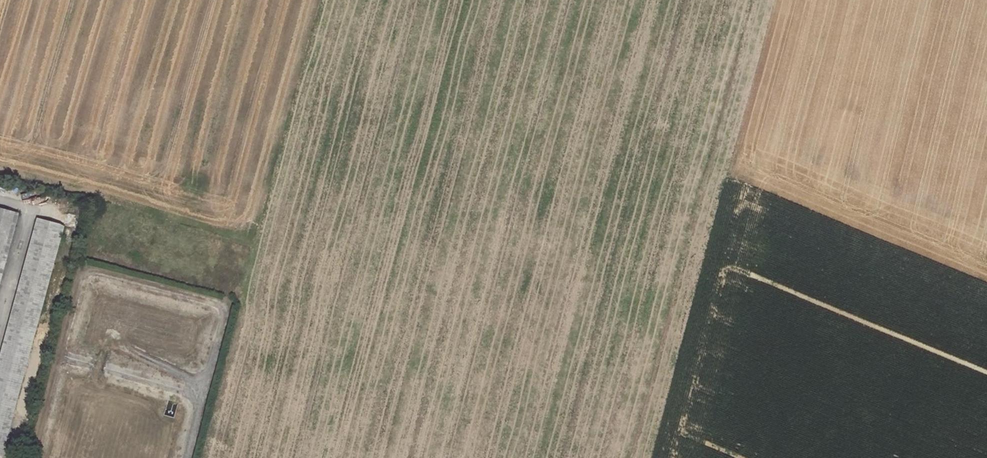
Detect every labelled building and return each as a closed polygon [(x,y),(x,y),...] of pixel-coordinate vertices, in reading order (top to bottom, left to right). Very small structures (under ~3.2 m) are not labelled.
[(17,212),(0,208),(0,275),(17,212)] [(0,349),(0,457),(62,222),(35,216),(0,349)] [(401,455),(385,449),(381,457),(400,457),(401,455)]
